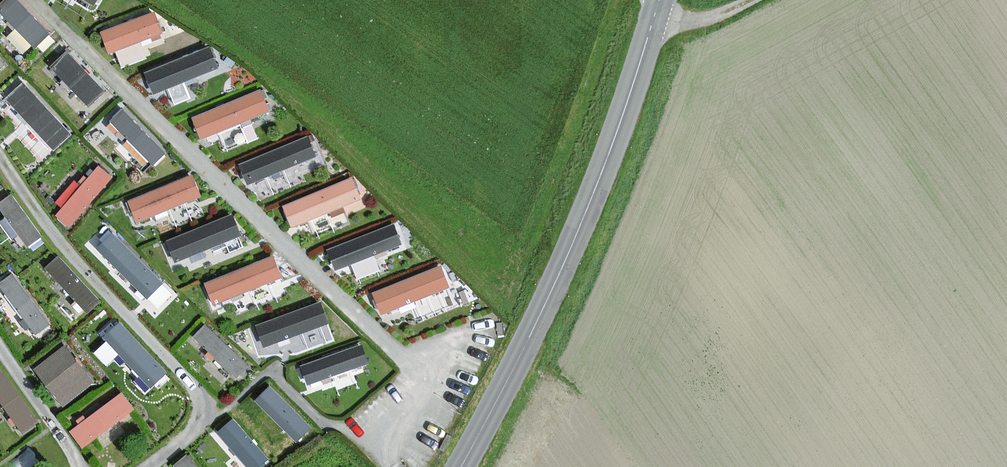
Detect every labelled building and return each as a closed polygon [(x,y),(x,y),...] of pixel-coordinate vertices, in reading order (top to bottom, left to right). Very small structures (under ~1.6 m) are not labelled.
[(39,56),(60,34),(25,0),(0,0),(0,18),(39,56)] [(108,13),(115,0),(86,0),(108,13)] [(94,25),(108,61),(188,30),(177,0),(158,0),(94,25)] [(1,86),(29,58),(0,30),(0,85),(1,86)] [(62,41),(41,63),(96,116),(117,94),(62,41)] [(224,41),(144,71),(158,108),(239,77),(224,41)] [(34,70),(7,99),(61,150),(88,122),(34,70)] [(270,85),(189,116),(203,152),(284,122),(270,85)] [(122,96),(101,118),(156,171),(177,149),(122,96)] [(313,128),(232,158),(246,195),(327,164),(313,128)] [(122,180),(97,154),(49,201),(74,227),(122,180)] [(196,166),(115,197),(129,233),(210,202),(196,166)] [(356,170),(275,201),(289,237),(370,207),(356,170)] [(0,183),(0,254),(8,266),(41,245),(1,182),(0,183)] [(237,209),(156,240),(170,277),(251,246),(237,209)] [(403,214),(322,244),(337,281),(417,250),(403,214)] [(100,216),(72,244),(126,296),(154,267),(100,216)] [(47,245),(14,266),(54,329),(87,308),(47,245)] [(277,247),(196,278),(210,314),(291,283),(277,247)] [(443,256),(362,287),(377,323),(457,293),(443,256)] [(0,271),(0,332),(12,351),(46,330),(6,267),(0,271)] [(156,270),(129,298),(182,350),(210,321),(156,270)] [(318,295),(237,326),(251,363),(332,332),(318,295)] [(102,300),(71,324),(115,384),(147,360),(102,300)] [(212,325),(184,353),(238,405),(265,376),(212,325)] [(365,331),(284,362),(298,399),(379,368),(365,331)] [(62,332),(22,358),(54,404),(96,376),(62,332)] [(162,355),(131,379),(176,438),(208,414),(162,355)] [(3,450),(41,425),(0,363),(0,446),(3,450)] [(268,380),(240,408),(294,460),(321,432),(268,380)] [(130,390),(67,431),(88,462),(150,421),(130,390)] [(200,440),(227,466),(279,466),(280,466),(229,412),(200,440)] [(166,466),(195,466),(181,453),(166,466)]
